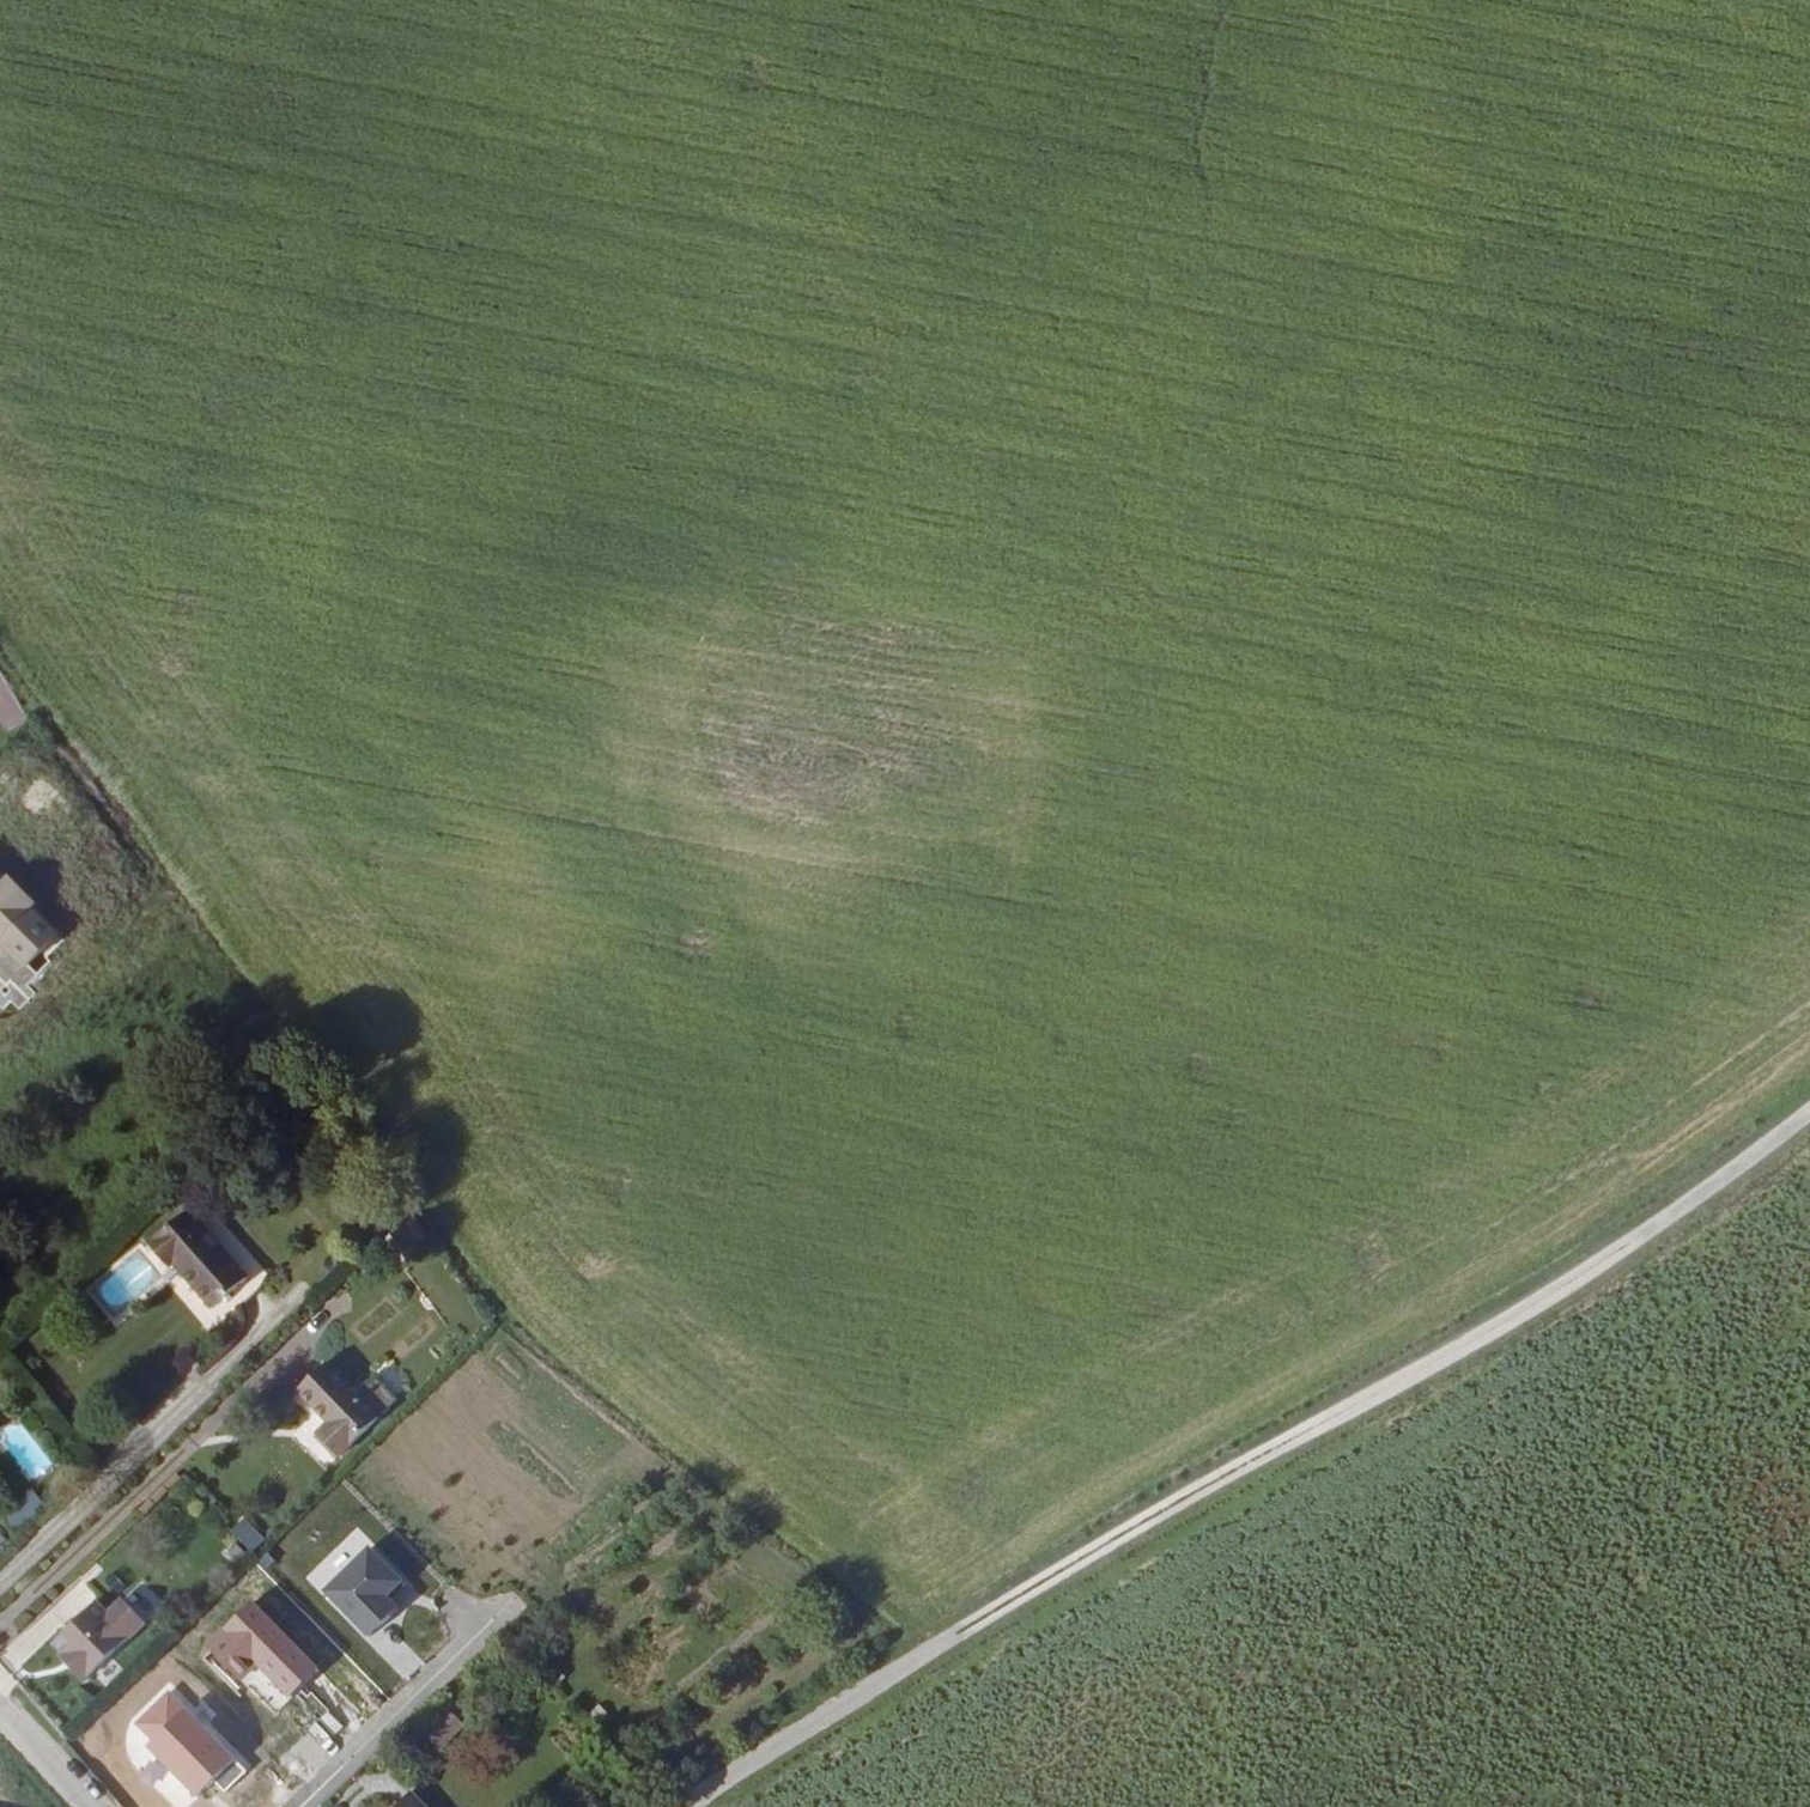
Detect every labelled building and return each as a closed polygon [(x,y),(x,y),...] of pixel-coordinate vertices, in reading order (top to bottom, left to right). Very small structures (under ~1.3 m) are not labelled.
[(2,729),(23,718),(0,674),(0,725),(2,729)] [(222,1299),(242,1283),(184,1212),(142,1246),(160,1269),(164,1267),(204,1314),(216,1304),(220,1308),(226,1303),(222,1299)] [(365,1402),(329,1363),(300,1390),(331,1424),(317,1435),(339,1459),(382,1420),(365,1402)] [(365,1402),(382,1420),(398,1405),(381,1386),(365,1402)] [(2,1519),(18,1533),(44,1505),(28,1491),(2,1519)] [(322,1593),(371,1640),(401,1609),(389,1597),(404,1581),(367,1545),(322,1593)] [(44,1641),(54,1653),(62,1662),(58,1666),(74,1682),(139,1624),(116,1599),(100,1613),(89,1601),(44,1641)] [(54,1653),(50,1656),(58,1666),(62,1662),(54,1653)]
